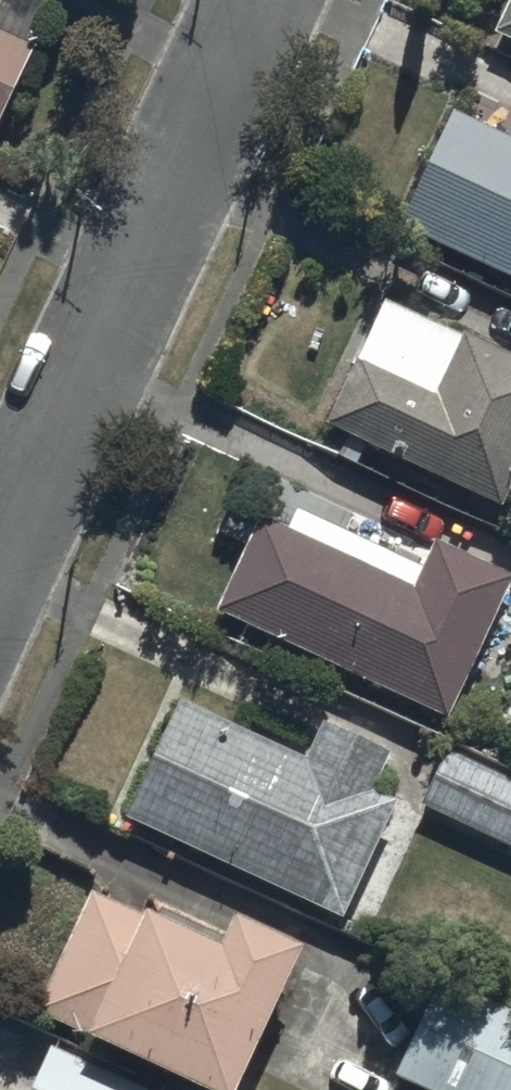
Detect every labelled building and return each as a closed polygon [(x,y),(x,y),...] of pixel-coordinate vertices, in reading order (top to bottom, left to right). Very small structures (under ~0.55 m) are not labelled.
[(39,46),(31,42),(52,0),(0,0),(0,124),(39,46)] [(495,31),(510,39),(510,0),(509,0),(495,31)] [(401,221),(510,273),(510,138),(454,111),(401,221)] [(323,419),(503,505),(510,489),(510,353),(466,331),(436,395),(353,355),(323,419)] [(220,607),(450,716),(510,587),(510,576),(437,541),(414,588),(263,516),(220,607)] [(180,696),(125,813),(343,916),(398,799),(375,788),(393,751),(321,718),(304,755),(180,696)] [(420,803),(510,844),(510,779),(445,749),(420,803)] [(36,1012),(216,1089),(240,1089),(303,944),(233,914),(222,940),(92,883),(36,1012)] [(440,974),(395,1070),(436,1089),(510,1089),(510,1006),(440,974)] [(148,1089),(56,1049),(38,1089),(148,1089)]
